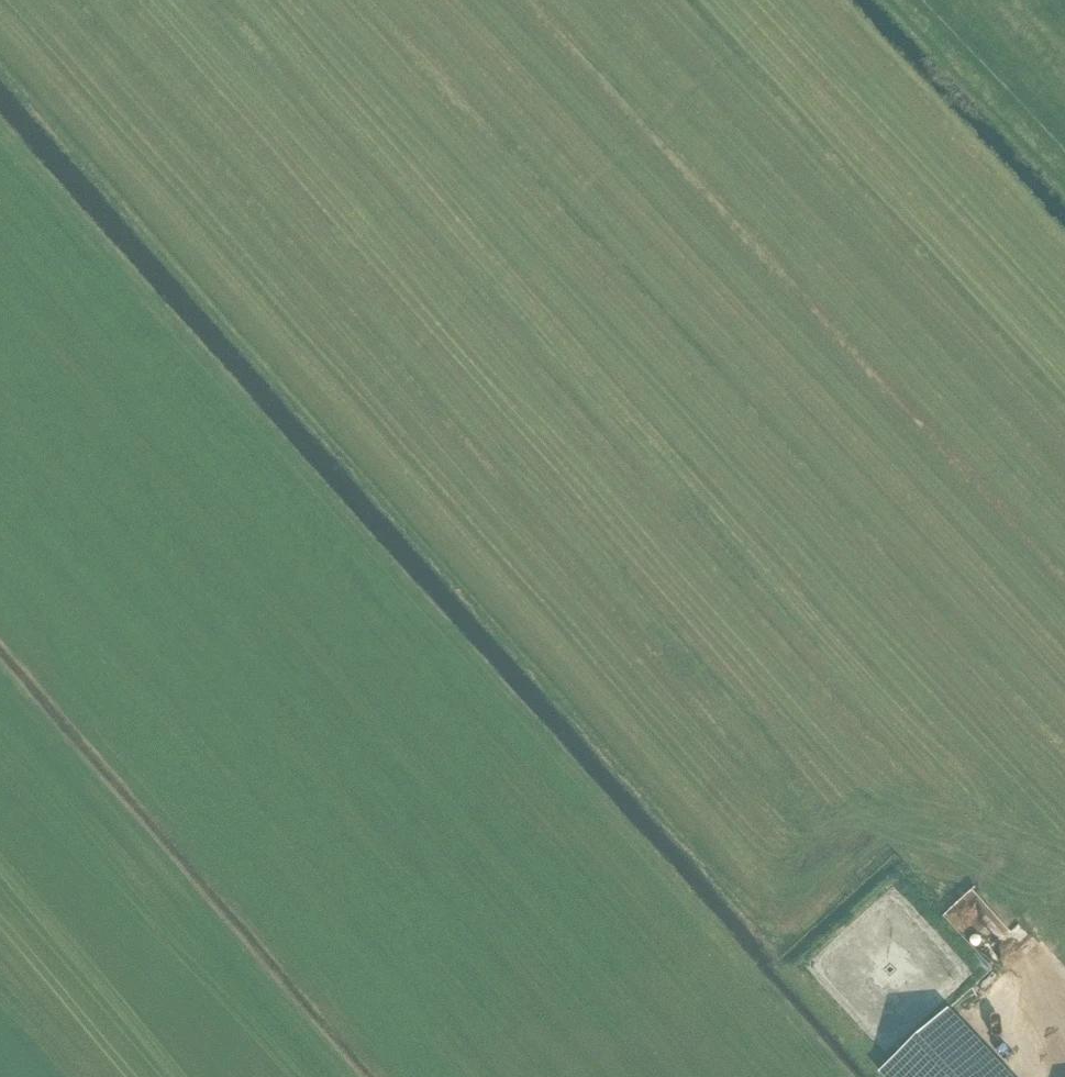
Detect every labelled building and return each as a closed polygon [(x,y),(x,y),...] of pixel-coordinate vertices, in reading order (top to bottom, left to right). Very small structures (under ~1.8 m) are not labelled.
[(999,1014),(1011,1024),(1022,1011),(1010,1001),(999,1014)] [(947,1012),(879,1075),(881,1076),(1007,1076),(947,1012)]
